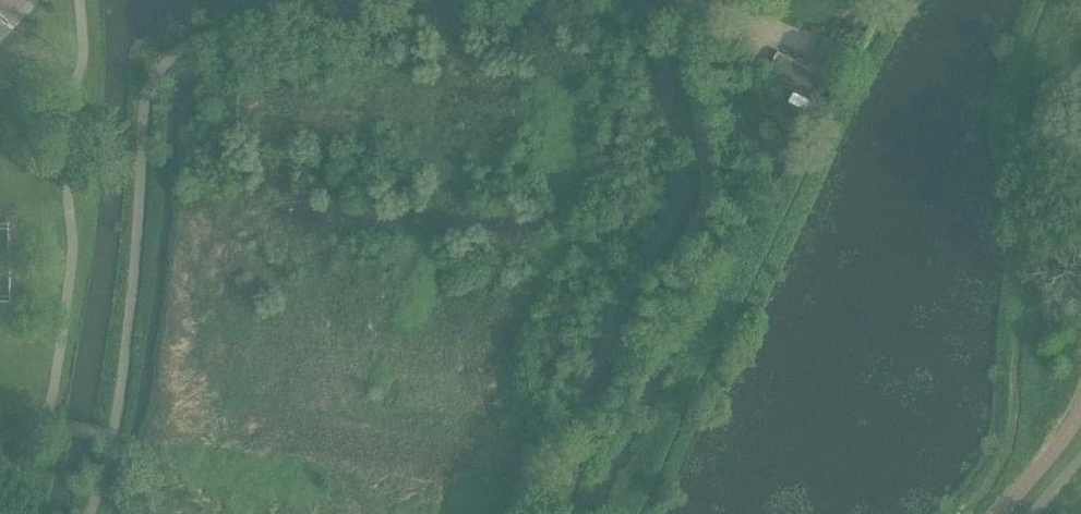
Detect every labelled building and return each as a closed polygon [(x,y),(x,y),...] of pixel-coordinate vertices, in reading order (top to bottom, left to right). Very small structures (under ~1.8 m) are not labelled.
[(815,58),(837,70),(849,46),(827,35),(815,58)] [(791,102),(809,112),(827,79),(778,54),(766,77),(796,92),(791,102)]
